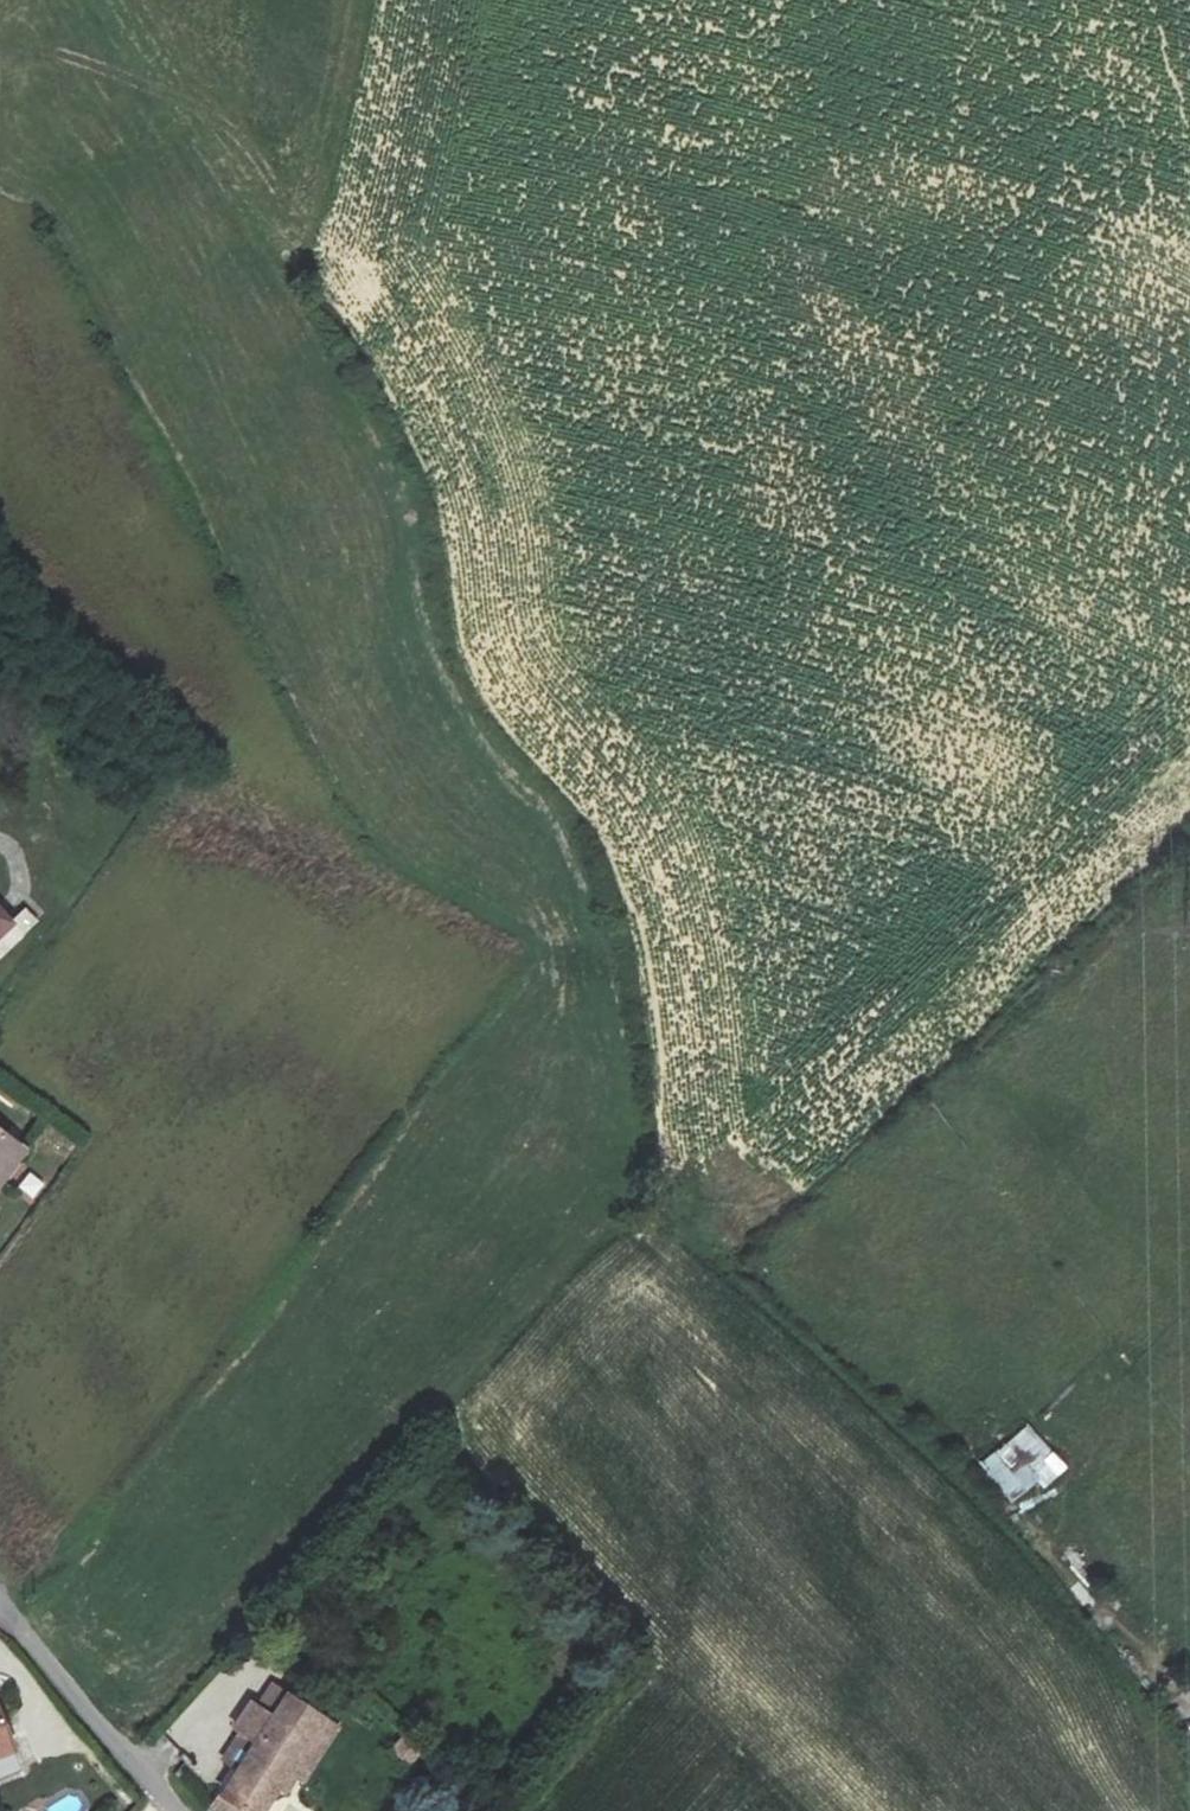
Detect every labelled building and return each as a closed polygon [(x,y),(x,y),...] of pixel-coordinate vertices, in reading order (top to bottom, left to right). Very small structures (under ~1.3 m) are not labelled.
[(14,921),(0,905),(0,933),(14,921)] [(16,1142),(0,1129),(0,1162),(16,1142)] [(978,1471),(1012,1501),(1033,1478),(1045,1489),(1065,1467),(1018,1426),(978,1471)] [(339,1728),(275,1685),(260,1707),(252,1702),(235,1727),(243,1732),(224,1759),(238,1769),(210,1810),(212,1810),(248,1810),(249,1810),(250,1810),(265,1810),(294,1770),(304,1777),(339,1728)] [(0,1719),(0,1758),(14,1752),(0,1719)]
